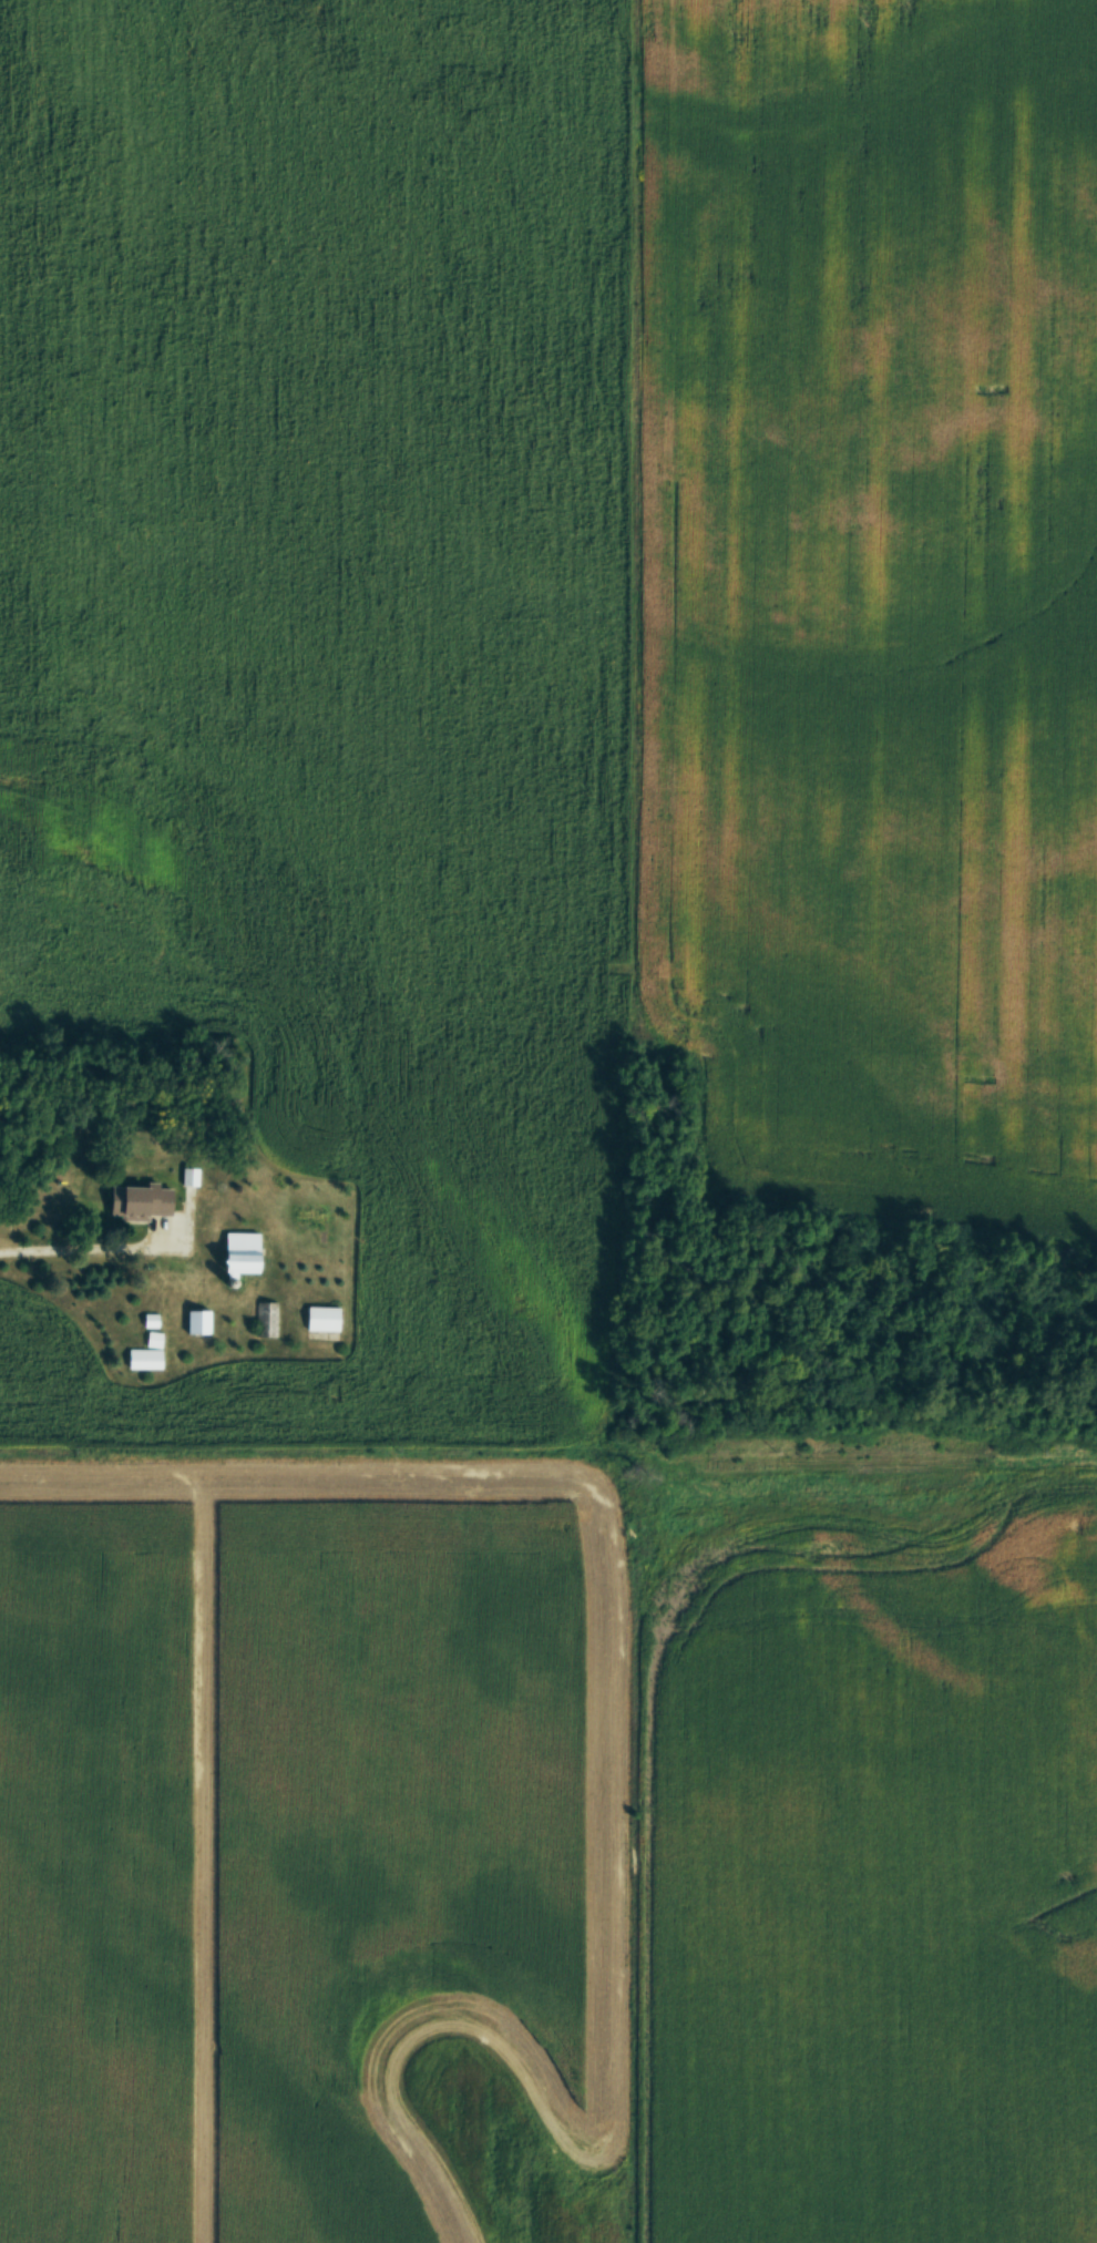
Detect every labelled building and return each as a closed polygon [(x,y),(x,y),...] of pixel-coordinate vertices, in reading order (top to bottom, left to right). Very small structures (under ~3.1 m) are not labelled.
[(171,1187),(105,1186),(104,1215),(170,1217),(171,1187)] [(258,1232),(220,1232),(220,1253),(212,1253),(212,1273),(258,1273),(258,1232)] [(277,1302),(257,1302),(257,1337),(277,1337),(277,1302)] [(338,1307),(304,1307),(304,1330),(338,1330),(338,1307)] [(184,1334),(209,1334),(209,1312),(184,1312),(184,1334)] [(159,1369),(160,1350),(127,1349),(126,1369),(159,1369)]
